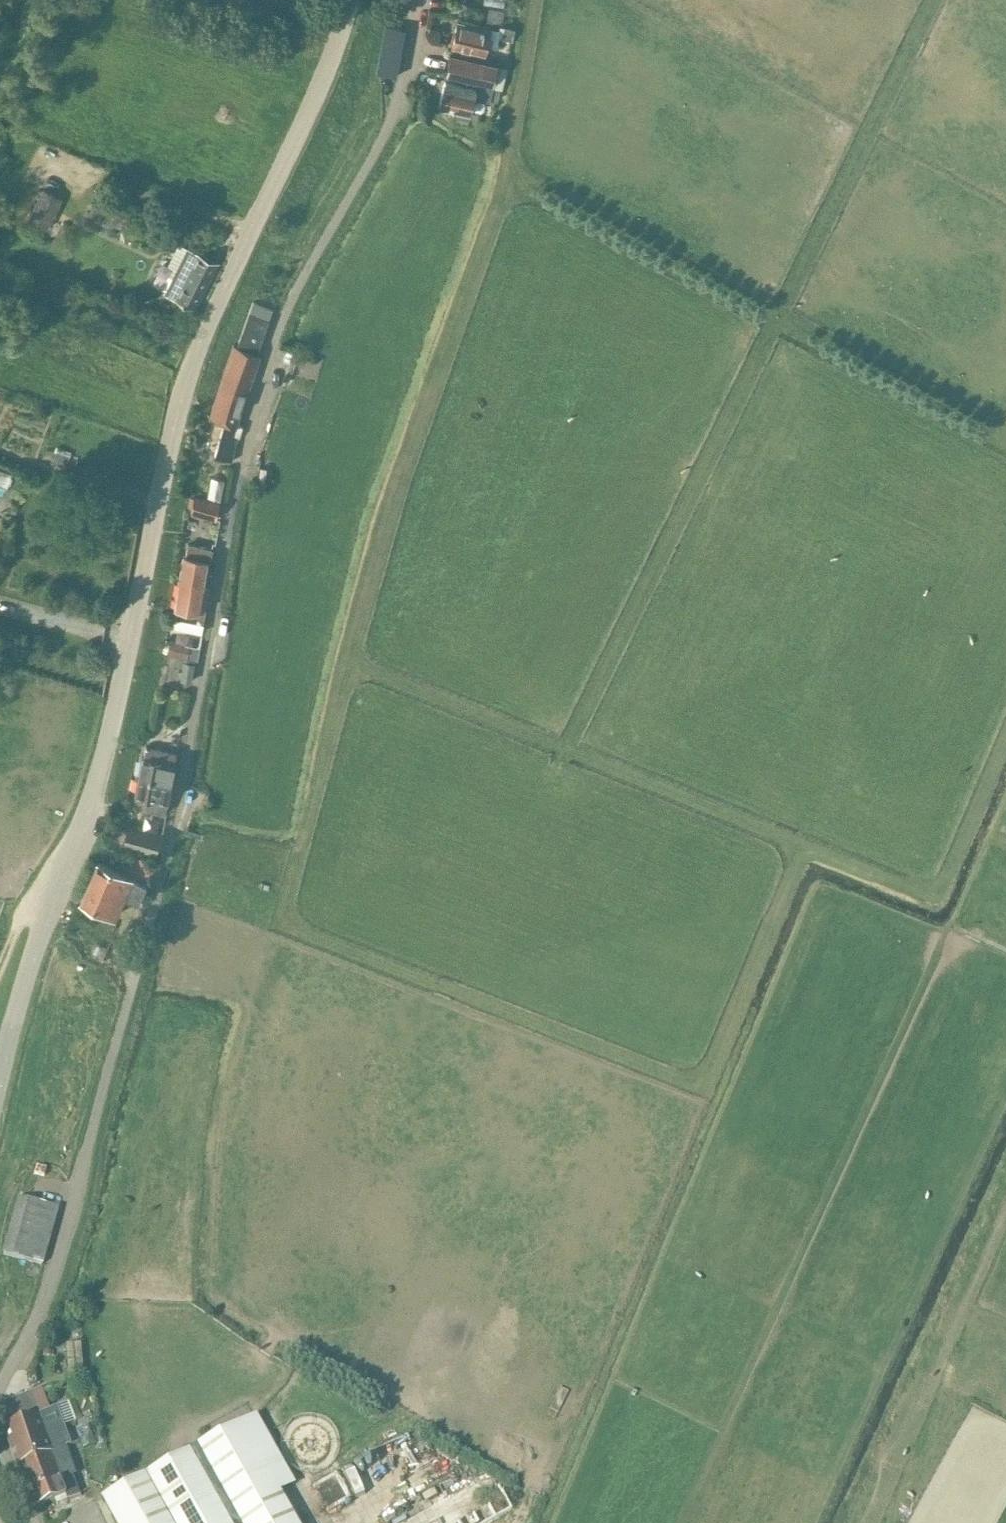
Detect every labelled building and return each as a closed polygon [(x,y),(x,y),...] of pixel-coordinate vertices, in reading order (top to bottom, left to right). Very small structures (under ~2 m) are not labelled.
[(457,20),(452,45),(486,53),(488,45),(493,46),(498,43),(501,29),(492,27),(492,28),(457,20)] [(377,71),(397,75),(405,28),(386,25),(377,71)] [(450,53),(446,72),(469,78),(493,84),(498,64),(450,53)] [(445,78),(439,104),(454,108),(451,118),(468,122),(471,111),(474,97),(490,100),(490,99),(497,101),(498,101),(501,88),(492,86),(493,84),(469,78),(467,84),(445,78)] [(30,218),(47,226),(61,198),(43,189),(30,218)] [(90,212),(124,226),(134,204),(99,189),(90,212)] [(175,277),(167,292),(177,297),(196,307),(219,263),(190,248),(175,277)] [(210,417),(210,418),(216,420),(216,422),(224,425),(215,457),(230,461),(231,461),(239,426),(236,425),(259,354),(256,353),(273,308),(253,301),(237,346),(234,345),(210,417)] [(54,451),(51,460),(66,465),(70,457),(54,451)] [(7,486),(8,483),(10,483),(12,475),(11,475),(12,471),(0,468),(0,484),(7,486)] [(192,513),(215,518),(218,502),(196,497),(192,513)] [(179,581),(203,585),(207,562),(210,563),(212,548),(188,544),(186,555),(183,555),(179,581)] [(176,617),(174,628),(202,632),(204,622),(203,622),(209,586),(203,585),(179,581),(174,607),(178,607),(176,617)] [(167,652),(167,653),(187,657),(189,645),(169,641),(167,652)] [(183,660),(180,679),(190,680),(191,680),(194,662),(195,661),(183,660)] [(142,757),(138,775),(171,782),(175,763),(177,752),(146,746),(143,757),(142,757)] [(136,794),(134,806),(165,812),(171,782),(138,775),(134,794),(136,794)] [(124,846),(156,852),(159,832),(128,827),(124,846)] [(96,862),(80,900),(80,901),(114,915),(123,895),(138,901),(154,863),(131,853),(122,872),(116,870),(97,862),(96,862)] [(2,1254),(42,1265),(59,1208),(19,1198),(2,1254)] [(7,1429),(5,1429),(17,1463),(17,1464),(18,1466),(67,1449),(66,1447),(71,1446),(57,1409),(50,1411),(44,1394),(6,1408),(7,1429)] [(67,1449),(18,1466),(28,1493),(31,1492),(38,1508),(39,1507),(56,1501),(57,1506),(80,1497),(73,1477),(77,1476),(67,1449)] [(188,1452),(173,1461),(158,1469),(116,1493),(101,1502),(102,1504),(113,1522),(229,1522),(188,1452)] [(280,1495),(232,1522),(296,1522),(280,1495)]
